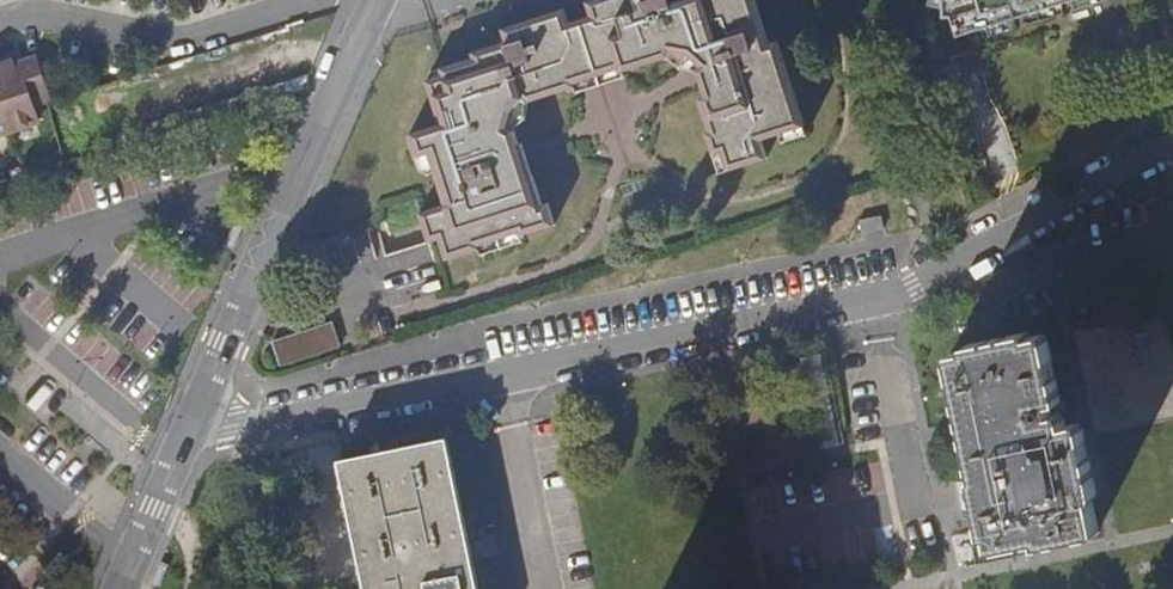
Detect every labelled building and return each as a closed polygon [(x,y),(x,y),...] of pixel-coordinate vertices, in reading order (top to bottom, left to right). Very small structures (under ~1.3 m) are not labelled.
[(576,22),(596,78),(619,71),(621,74),(667,60),(670,54),(688,61),(699,69),(697,75),(701,88),(705,99),(699,100),(709,132),(705,133),(714,156),(722,154),(728,172),(768,160),(763,142),(804,128),(777,43),(769,45),(754,0),(596,0),(586,3),(590,17),(576,22)] [(1067,0),(950,0),(960,32),(1067,0)] [(541,209),(532,179),(528,181),(521,159),(517,147),(513,134),(508,131),(512,115),(523,101),(528,103),(574,89),(573,85),(596,78),(576,22),(567,25),(562,11),(499,31),(503,43),(470,55),(471,59),(422,74),(418,84),(432,128),(408,136),(416,160),(429,156),(445,207),(433,211),(420,215),(426,234),(430,245),(439,243),(446,262),(479,251),(478,249),(519,237),(520,239),(554,228),(553,223),(547,208),(541,209)] [(52,118),(47,101),(55,98),(42,56),(19,64),(17,58),(0,64),(0,135),(52,118)] [(521,146),(517,147),(521,159),(528,181),(532,179),(521,146)] [(284,364),(344,344),(335,317),(275,337),(284,364)] [(975,480),(984,523),(983,523),(986,539),(992,539),(995,553),(1038,544),(1040,548),(1100,535),(1092,501),(1098,500),(1082,425),(1066,427),(1063,416),(1053,418),(1051,406),(1061,404),(1047,336),(1031,339),(1029,334),(965,347),(966,354),(951,356),(977,479),(975,480)] [(339,462),(367,588),(479,588),(446,439),(339,462)]
